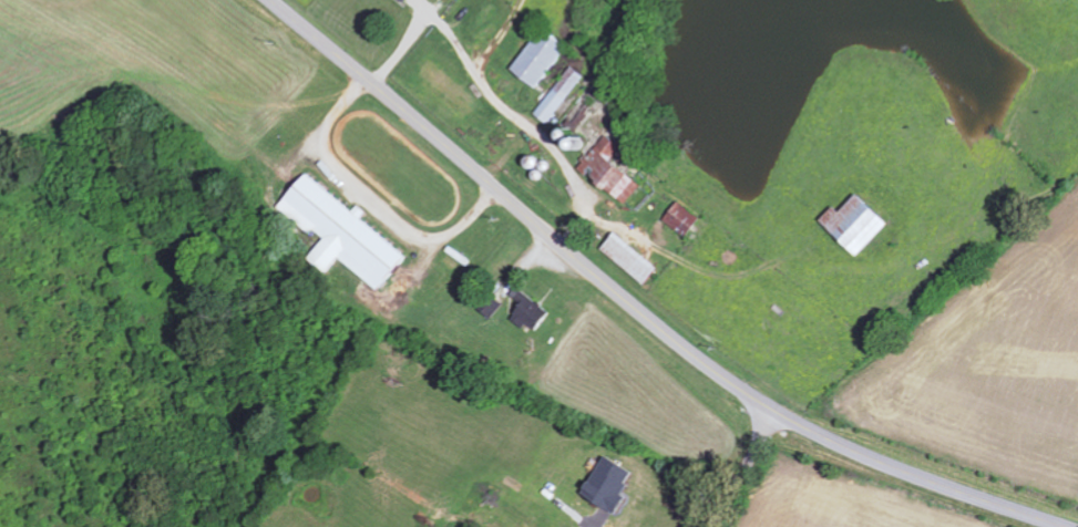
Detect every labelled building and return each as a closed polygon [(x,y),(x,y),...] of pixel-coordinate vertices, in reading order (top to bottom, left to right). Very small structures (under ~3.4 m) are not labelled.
[(532,89),(565,48),(540,28),(507,68),(532,89)] [(583,76),(570,66),(532,114),(545,124),(583,76)] [(577,167),(622,206),(639,186),(609,160),(619,148),(605,135),(577,167)] [(403,255),(356,219),(359,216),(304,173),(277,207),(311,234),(314,230),(323,238),(307,259),(324,272),(335,258),(376,289),(403,255)] [(837,212),(830,206),(817,221),(854,256),(885,224),(853,194),(837,212)] [(662,223),(686,236),(697,215),(673,202),(662,223)] [(656,265),(611,233),(598,251),(643,283),(656,265)] [(534,330),(546,309),(523,296),(509,320),(522,328),(524,324),(534,330)] [(632,473),(601,456),(579,496),(610,513),(632,473)]
